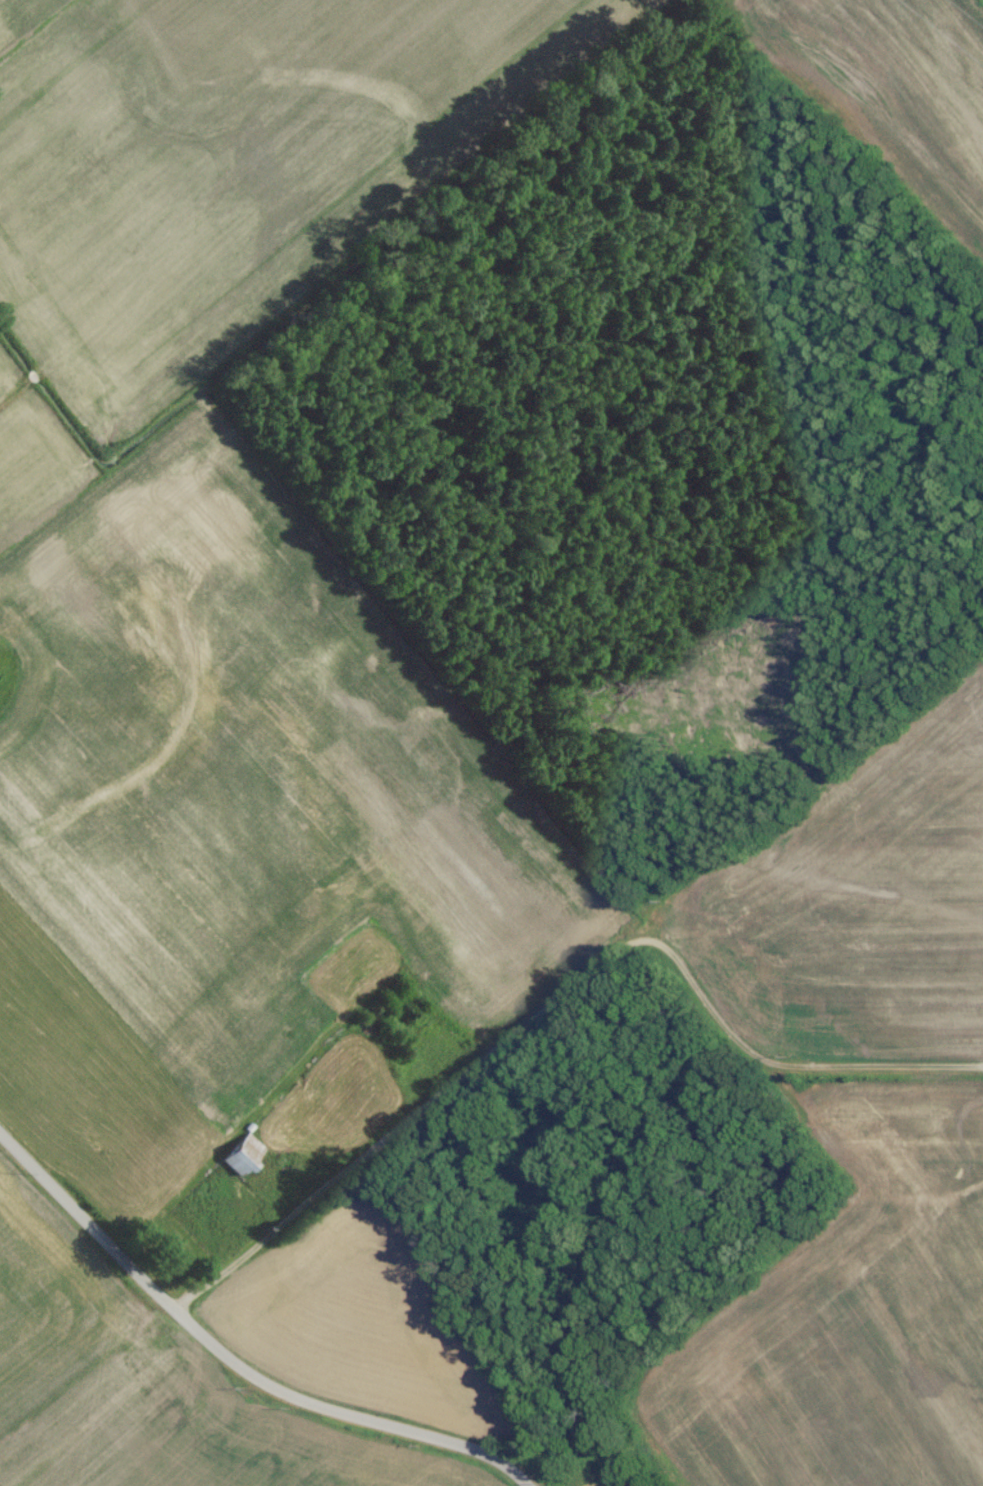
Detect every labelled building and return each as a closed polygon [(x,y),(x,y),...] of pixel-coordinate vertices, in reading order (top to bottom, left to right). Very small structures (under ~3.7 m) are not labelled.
[(249,1127),(254,1131),(249,1136),(245,1132),(249,1127)] [(247,1138),(265,1153),(256,1163),(260,1167),(251,1177),(247,1173),(244,1177),(242,1176),(239,1180),(223,1165),(247,1138)]
